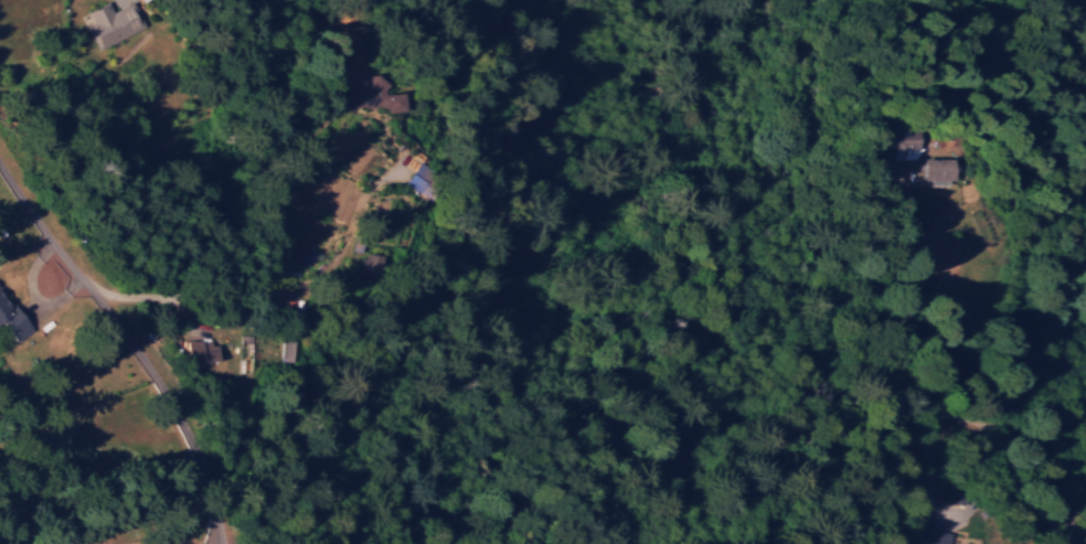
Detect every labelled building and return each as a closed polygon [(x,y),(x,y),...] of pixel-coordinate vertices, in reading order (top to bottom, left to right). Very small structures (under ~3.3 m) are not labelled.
[(98,49),(144,27),(132,2),(113,11),(108,2),(82,14),(98,49)] [(406,93),(382,94),(383,111),(407,110),(406,93)] [(926,184),(960,184),(961,159),(927,158),(926,184)] [(406,184),(421,193),(436,170),(422,160),(406,184)] [(382,255),(361,254),(360,275),(381,276),(382,255)] [(4,323),(16,341),(32,331),(0,279),(0,325),(4,323)] [(222,360),(219,344),(211,345),(210,336),(188,340),(192,365),(222,360)] [(296,340),(283,340),(283,361),(296,361),(296,340)]
